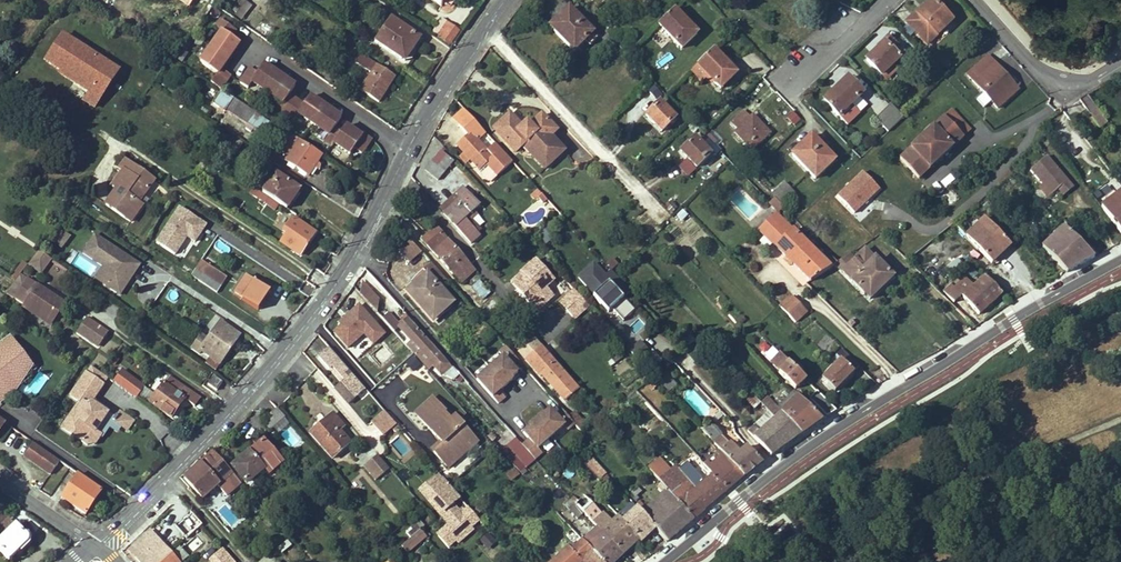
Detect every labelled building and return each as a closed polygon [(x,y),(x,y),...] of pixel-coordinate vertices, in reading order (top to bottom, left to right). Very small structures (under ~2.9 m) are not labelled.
[(237,1),(232,9),(240,14),(238,17),(245,21),(254,7),(247,2),(248,0),(236,0),(237,1)] [(918,14),(917,13),(907,22),(919,36),(923,33),(931,42),(953,22),(933,0),(924,8),(918,14)] [(590,46),(597,39),(569,9),(550,28),(574,52),(585,41),(590,46)] [(698,34),(674,10),(659,25),(682,49),(698,34)] [(414,49),(421,38),(391,19),(376,41),(403,58),(410,47),(414,49)] [(216,76),(210,84),(220,91),(231,75),(226,71),(223,69),(230,59),(235,51),(240,43),(232,38),(237,30),(222,20),(217,28),(222,31),(212,47),(200,64),(216,76)] [(267,37),(273,29),(262,20),(256,28),(267,37)] [(451,45),(459,30),(448,23),(439,37),(451,45)] [(923,33),(919,36),(927,45),(931,42),(923,33)] [(97,108),(120,74),(62,35),(39,69),(97,108)] [(623,59),(627,55),(608,35),(603,40),(623,59)] [(882,75),(891,66),(905,53),(891,37),(866,60),(881,76),(882,75)] [(736,74),(713,50),(697,66),(720,90),(736,74)] [(223,69),(226,71),(238,53),(235,51),(230,59),(223,69)] [(396,79),(362,56),(356,65),(372,76),(362,92),(380,103),(396,79)] [(1002,81),(1006,77),(988,57),(967,75),(997,109),(1013,95),(1002,81)] [(363,138),(355,133),(347,127),(343,132),(337,128),(343,119),(311,97),(305,106),(291,96),(296,87),(264,65),(258,73),(251,69),(240,85),(248,90),(252,84),(259,89),(283,106),(279,112),(294,122),(298,116),(329,138),(325,143),(332,148),(334,145),(350,157),(354,150),(362,156),(373,140),(365,135),(363,138)] [(896,71),(891,66),(882,75),(887,80),(896,71)] [(330,72),(329,74),(344,84),(346,81),(330,72)] [(344,84),(329,74),(326,79),(341,89),(344,84)] [(1018,91),(1006,77),(1002,81),(1013,95),(1018,91)] [(863,93),(849,78),(824,101),(847,125),(859,113),(851,105),(863,93)] [(252,84),(248,90),(255,95),(259,89),(252,84)] [(1108,123),(1086,95),(1079,101),(1090,115),(1100,128),(1108,123)] [(257,115),(230,97),(228,100),(231,102),(225,111),(250,126),(257,115)] [(661,103),(646,116),(662,132),(676,119),(661,103)] [(888,132),(903,118),(890,104),(874,118),(888,132)] [(459,126),(470,116),(464,110),(453,119),(459,126)] [(737,131),(734,133),(752,151),(770,134),(753,116),(750,119),(744,112),(731,124),(737,131)] [(524,130),(521,126),(509,114),(493,129),(515,152),(522,145),(526,141),(534,149),(530,153),(545,168),(564,150),(550,135),(556,129),(541,114),(529,125),(524,130)] [(496,176),(512,162),(470,116),(459,126),(469,137),(458,146),(465,154),(470,160),(479,170),(486,164),(496,176)] [(963,138),(944,117),(900,158),(918,179),(963,138)] [(357,130),(355,133),(363,138),(365,135),(357,130)] [(302,143),(291,137),(279,157),(310,177),(322,157),(302,143)] [(806,148),(815,140),(812,137),(803,145),(806,148)] [(695,139),(681,153),(696,168),(710,155),(695,139)] [(835,161),(815,140),(806,148),(803,145),(793,155),(816,179),(835,161)] [(526,141),(522,145),(530,153),(534,149),(526,141)] [(466,164),(470,160),(465,154),(461,158),(466,164)] [(438,180),(454,161),(447,155),(437,166),(432,162),(426,170),(438,180)] [(1058,190),(1069,181),(1048,156),(1031,170),(1042,184),(1051,195),(1058,190)] [(143,186),(149,178),(125,162),(120,170),(122,172),(117,178),(112,185),(117,189),(107,205),(131,222),(142,206),(139,204),(144,197),(149,189),(143,186)] [(523,173),(512,162),(496,176),(495,177),(506,189),(523,173)] [(835,198),(853,217),(880,191),(861,172),(835,198)] [(274,174),(262,193),(287,209),(299,190),(274,174)] [(154,181),(149,178),(143,186),(149,189),(154,181)] [(1074,188),(1069,181),(1058,190),(1063,196),(1074,188)] [(775,198),(783,207),(796,194),(785,183),(772,195),(775,198)] [(1051,195),(1042,184),(1038,187),(1047,198),(1051,195)] [(460,200),(444,213),(471,244),(480,236),(478,234),(465,219),(474,212),(480,206),(463,187),(455,195),(460,200)] [(1105,198),(1108,202),(1116,195),(1113,191),(1105,198)] [(264,204),(268,199),(257,192),(254,197),(264,204)] [(1117,196),(1116,195),(1108,202),(1101,207),(1108,215),(1120,232),(1120,192),(1117,196)] [(439,209),(444,213),(460,200),(455,195),(439,209)] [(779,212),(784,207),(783,207),(775,198),(770,203),(779,212)] [(172,209),(156,248),(179,257),(185,241),(197,246),(206,223),(172,209)] [(465,219),(478,234),(481,231),(471,220),(477,214),(474,212),(465,219)] [(759,230),(811,282),(836,265),(838,264),(832,257),(825,263),(792,230),(787,235),(770,218),(759,230)] [(1011,245),(985,218),(967,236),(992,263),(1011,245)] [(281,244),(300,257),(315,234),(292,220),(284,233),(286,236),(281,244)] [(1042,247),(1066,273),(1094,258),(1077,240),(1064,225),(1042,247)] [(422,240),(427,246),(440,234),(435,228),(422,240)] [(440,234),(427,246),(462,284),(475,272),(440,234)] [(93,235),(80,257),(100,269),(92,281),(120,299),(141,265),(93,235)] [(63,249),(69,239),(64,236),(58,246),(63,249)] [(409,262),(421,251),(412,241),(400,251),(409,262)] [(40,250),(30,264),(41,272),(51,258),(40,250)] [(838,264),(836,265),(870,299),(892,276),(865,250),(857,258),(852,254),(838,264)] [(949,274),(961,265),(957,259),(945,268),(949,274)] [(536,260),(522,273),(528,279),(530,281),(527,283),(525,281),(517,289),(537,311),(554,296),(547,288),(555,281),(536,260)] [(203,262),(193,278),(215,293),(226,278),(203,262)] [(450,283),(432,263),(424,270),(427,275),(422,279),(408,292),(434,320),(453,303),(441,290),(450,283)] [(610,272),(605,277),(594,264),(576,280),(618,327),(634,313),(622,300),(629,293),(610,272)] [(427,275),(424,270),(418,275),(422,279),(427,275)] [(522,273),(511,282),(517,289),(525,281),(527,283),(530,281),(528,279),(522,273)] [(21,275),(8,292),(7,293),(16,299),(27,283),(29,281),(21,275)] [(270,292),(244,275),(232,294),(257,310),(270,292)] [(1002,295),(986,277),(974,288),(966,278),(955,287),(952,284),(944,291),(954,302),(962,295),(979,315),(1002,295)] [(37,290),(27,283),(16,299),(26,306),(49,322),(56,313),(58,314),(65,305),(38,287),(37,290)] [(483,300),(489,294),(478,283),(472,289),(483,300)] [(365,300),(374,310),(376,299),(367,290),(365,300)] [(575,320),(589,307),(575,290),(560,303),(575,320)] [(797,304),(791,298),(782,308),(788,314),(797,304)] [(98,316),(109,323),(118,311),(106,303),(98,316)] [(50,327),(58,314),(56,313),(49,322),(26,306),(24,309),(50,327)] [(356,311),(365,321),(370,317),(360,306),(356,311)] [(353,332),(365,321),(356,311),(343,322),(353,332)] [(98,348),(108,334),(88,320),(78,335),(98,348)] [(440,372),(448,365),(408,320),(399,327),(407,336),(413,342),(410,344),(430,368),(433,365),(440,372)] [(848,325),(852,329),(857,324),(852,320),(848,325)] [(204,364),(215,372),(240,337),(221,323),(208,341),(202,337),(192,350),(200,355),(202,352),(209,357),(204,364)] [(496,336),(486,324),(480,330),(490,342),(496,336)] [(490,342),(480,330),(473,335),(484,347),(490,342)] [(17,391),(33,366),(11,335),(0,343),(0,403),(17,391)] [(413,342),(407,336),(404,338),(410,344),(413,342)] [(520,352),(527,361),(541,348),(534,340),(520,352)] [(629,352),(643,365),(652,355),(638,342),(629,352)] [(333,353),(327,346),(317,356),(328,368),(330,365),(343,380),(351,373),(333,353)] [(541,348),(527,361),(541,376),(542,375),(564,401),(578,389),(541,348)] [(835,392),(859,367),(841,350),(836,355),(841,360),(823,380),(835,392)] [(807,382),(780,354),(771,362),(780,371),(779,372),(795,390),(803,383),(805,385),(807,382)] [(501,357),(473,383),(496,408),(506,399),(500,393),(519,376),(501,357)] [(412,358),(404,364),(413,373),(420,366),(412,358)] [(451,368),(448,365),(440,372),(433,365),(430,368),(440,378),(451,368)] [(110,380),(92,368),(88,374),(105,386),(110,380)] [(113,375),(110,380),(137,399),(140,395),(151,402),(151,403),(150,403),(150,404),(161,411),(172,418),(185,399),(195,406),(200,399),(170,377),(156,397),(117,370),(113,375)] [(351,373),(334,388),(347,403),(364,388),(351,373)] [(88,374),(72,397),(84,405),(79,412),(76,410),(64,428),(89,446),(99,444),(105,436),(98,431),(111,414),(99,405),(98,407),(93,404),(105,386),(88,374)] [(217,392),(223,384),(214,378),(209,386),(217,392)] [(669,393),(676,386),(668,379),(662,386),(669,393)] [(826,417),(836,411),(816,391),(809,398),(826,417)] [(761,403),(750,392),(744,398),(755,409),(761,403)] [(798,397),(781,413),(800,435),(811,428),(821,420),(798,397)] [(761,403),(773,416),(776,413),(778,415),(781,413),(767,398),(761,403)] [(454,456),(475,438),(456,417),(451,421),(444,413),(445,412),(435,400),(417,415),(443,444),(434,452),(449,469),(458,461),(454,456)] [(271,431),(286,418),(277,408),(263,421),(271,431)] [(382,440),(398,429),(385,411),(369,423),(382,440)] [(137,422),(124,413),(121,417),(120,416),(118,419),(116,421),(131,431),(137,422)] [(574,413),(569,418),(580,430),(585,425),(574,413)] [(754,425),(751,427),(748,431),(757,441),(763,435),(768,440),(778,431),(789,443),(800,435),(781,413),(778,415),(776,413),(773,416),(775,418),(760,430),(754,425)] [(118,419),(111,414),(98,431),(105,436),(106,436),(116,421),(118,419)] [(311,433),(333,459),(350,443),(340,431),(344,428),(333,414),(311,433)] [(555,443),(559,447),(577,431),(567,420),(558,428),(556,427),(545,437),(552,446),(555,443)] [(722,454),(744,477),(762,463),(748,446),(741,452),(732,443),(730,444),(711,423),(702,431),(722,454)] [(778,431),(768,440),(777,452),(789,443),(778,431)] [(405,462),(417,452),(401,433),(389,444),(405,462)] [(479,442),(475,438),(454,456),(458,461),(479,442)] [(512,452),(521,443),(516,438),(507,446),(512,452)] [(250,452),(265,469),(269,474),(270,473),(283,463),(264,441),(258,446),(253,440),(246,446),(250,452)] [(35,443),(26,457),(53,475),(62,461),(35,443)] [(537,461),(521,443),(512,452),(507,446),(501,451),(506,457),(520,472),(527,468),(537,461)] [(236,470),(247,484),(265,469),(250,452),(239,461),(243,465),(236,470)] [(226,492),(238,481),(214,453),(184,479),(202,500),(219,485),(226,492)] [(727,463),(714,475),(728,490),(744,477),(722,454),(721,455),(727,463)] [(378,456),(367,465),(378,478),(390,469),(378,456)] [(232,466),(236,470),(243,465),(239,461),(232,466)] [(661,482),(694,519),(704,510),(698,501),(703,496),(697,490),(689,497),(673,479),(659,463),(651,470),(661,482)] [(439,472),(433,477),(438,483),(432,489),(439,497),(435,501),(445,512),(449,509),(457,519),(451,524),(439,534),(449,547),(481,522),(468,508),(466,505),(467,504),(451,485),(439,472)] [(681,472),(673,479),(689,497),(697,490),(681,472)] [(87,515),(103,493),(78,475),(63,498),(87,515)] [(698,501),(704,510),(728,490),(714,475),(697,490),(703,496),(698,501)] [(609,476),(603,480),(611,489),(617,484),(609,476)] [(438,483),(433,477),(420,489),(451,524),(457,519),(449,509),(445,512),(435,501),(439,497),(432,489),(438,483)] [(655,528),(667,542),(694,519),(661,482),(657,486),(662,493),(660,495),(666,501),(654,511),(649,504),(641,512),(655,528)] [(660,495),(649,504),(654,511),(666,501),(660,495)] [(576,504),(584,512),(593,522),(602,513),(585,496),(580,501),(576,504)] [(576,504),(572,499),(565,505),(577,519),(584,512),(576,504)] [(622,521),(639,540),(641,542),(655,528),(641,512),(638,509),(622,521)] [(182,516),(194,530),(200,524),(196,520),(188,511),(182,516)] [(593,522),(602,533),(612,524),(602,513),(593,522)] [(612,524),(602,533),(622,555),(639,540),(622,521),(619,518),(612,524)] [(8,519),(0,527),(0,552),(8,561),(26,544),(27,542),(27,540),(27,537),(25,535),(8,519)] [(407,533),(412,539),(421,530),(416,524),(407,533)] [(421,530),(412,539),(418,546),(426,539),(428,537),(421,530)] [(150,531),(129,550),(140,561),(178,561),(150,531)] [(587,546),(602,561),(615,561),(622,555),(602,533),(587,546)] [(486,554),(493,552),(488,538),(481,541),(486,554)] [(583,540),(576,546),(573,544),(553,561),(602,561),(587,546),(583,540)] [(291,546),(286,541),(277,549),(281,553),(291,546)]
